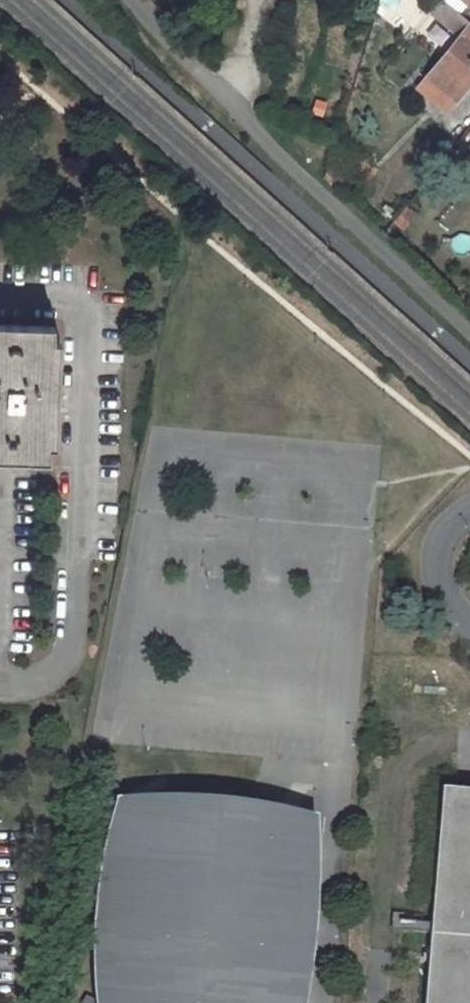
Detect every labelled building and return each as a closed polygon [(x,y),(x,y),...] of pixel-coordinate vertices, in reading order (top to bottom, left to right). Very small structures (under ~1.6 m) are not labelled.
[(469,85),(469,26),(441,3),(431,15),(459,38),(427,76),(456,102),(469,85)] [(419,86),(448,111),(456,102),(427,76),(419,86)] [(49,463),(52,390),(54,327),(0,326),(0,461),(49,463)] [(444,791),(427,1002),(469,1002),(469,793),(444,791)] [(289,956),(300,956),(305,899),(294,898),(302,815),(126,800),(126,803),(120,827),(114,857),(108,900),(106,934),(106,979),(108,1002),(285,1002),(289,956)]
